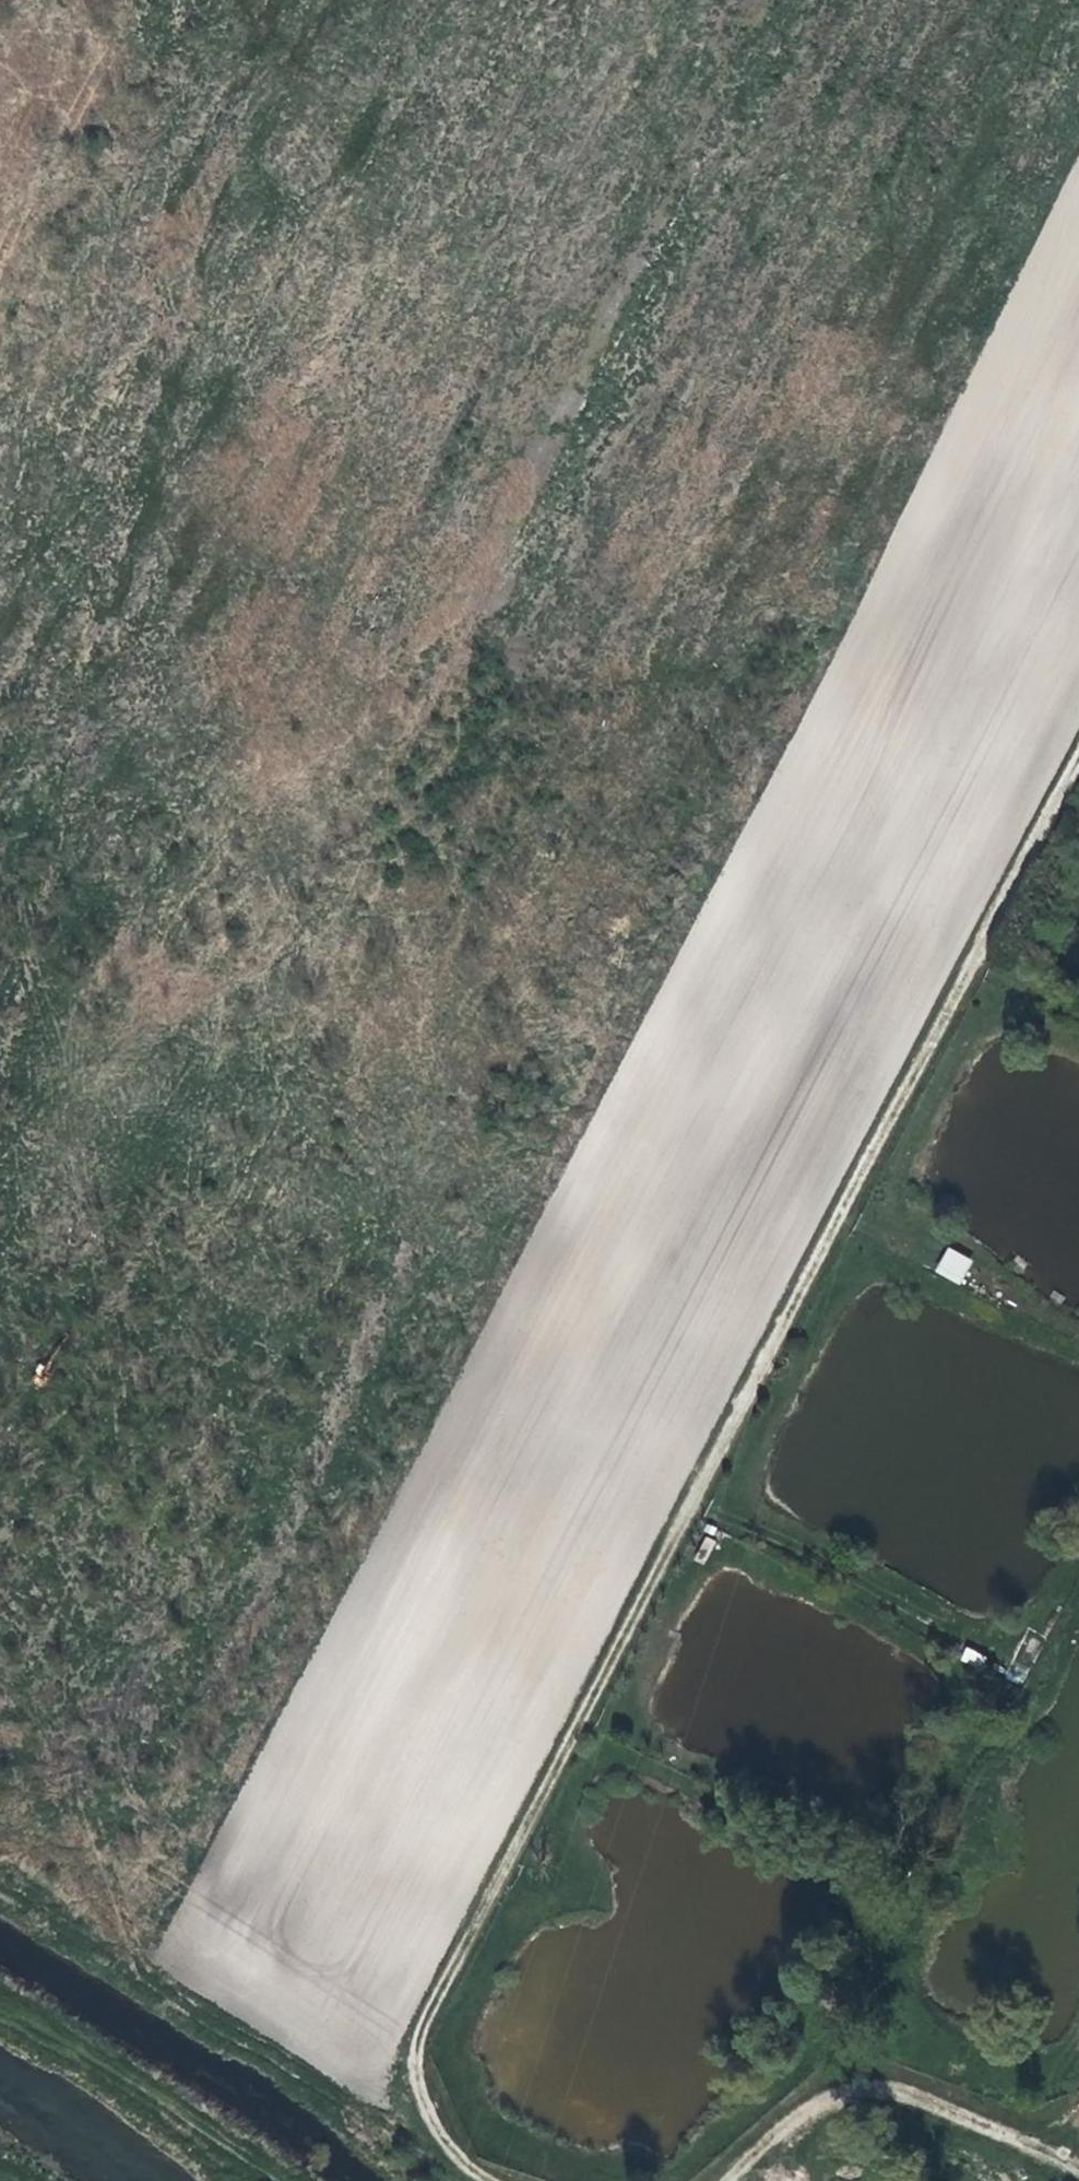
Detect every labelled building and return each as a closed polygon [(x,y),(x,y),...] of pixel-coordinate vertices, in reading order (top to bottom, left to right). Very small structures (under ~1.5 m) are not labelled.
[(961,1284),(972,1258),(945,1248),(935,1274),(961,1284)] [(964,1647),(960,1661),(982,1668),(986,1654),(964,1647)]
